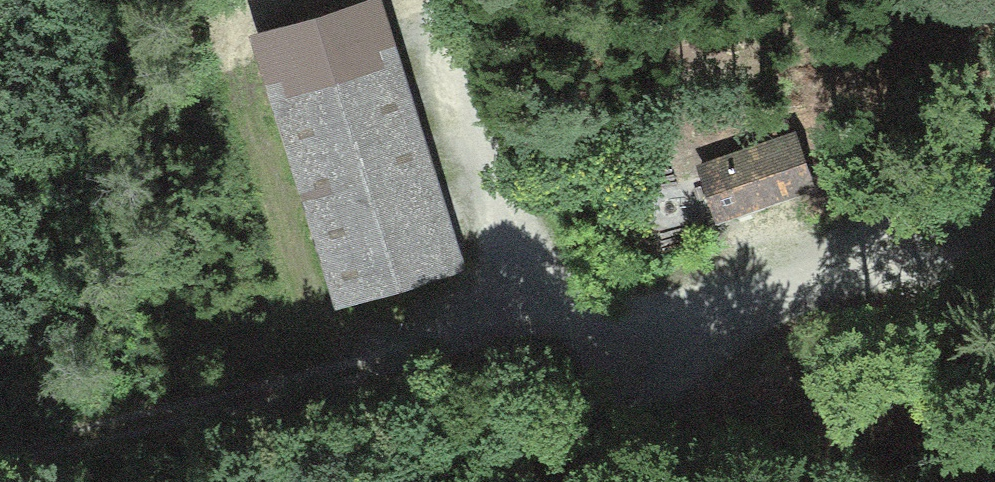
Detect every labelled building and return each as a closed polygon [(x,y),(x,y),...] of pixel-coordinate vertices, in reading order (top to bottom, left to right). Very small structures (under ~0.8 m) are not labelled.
[(402,42),(268,85),(341,312),(475,269),(402,42)] [(764,153),(706,173),(719,212),(777,193),(764,153)]
